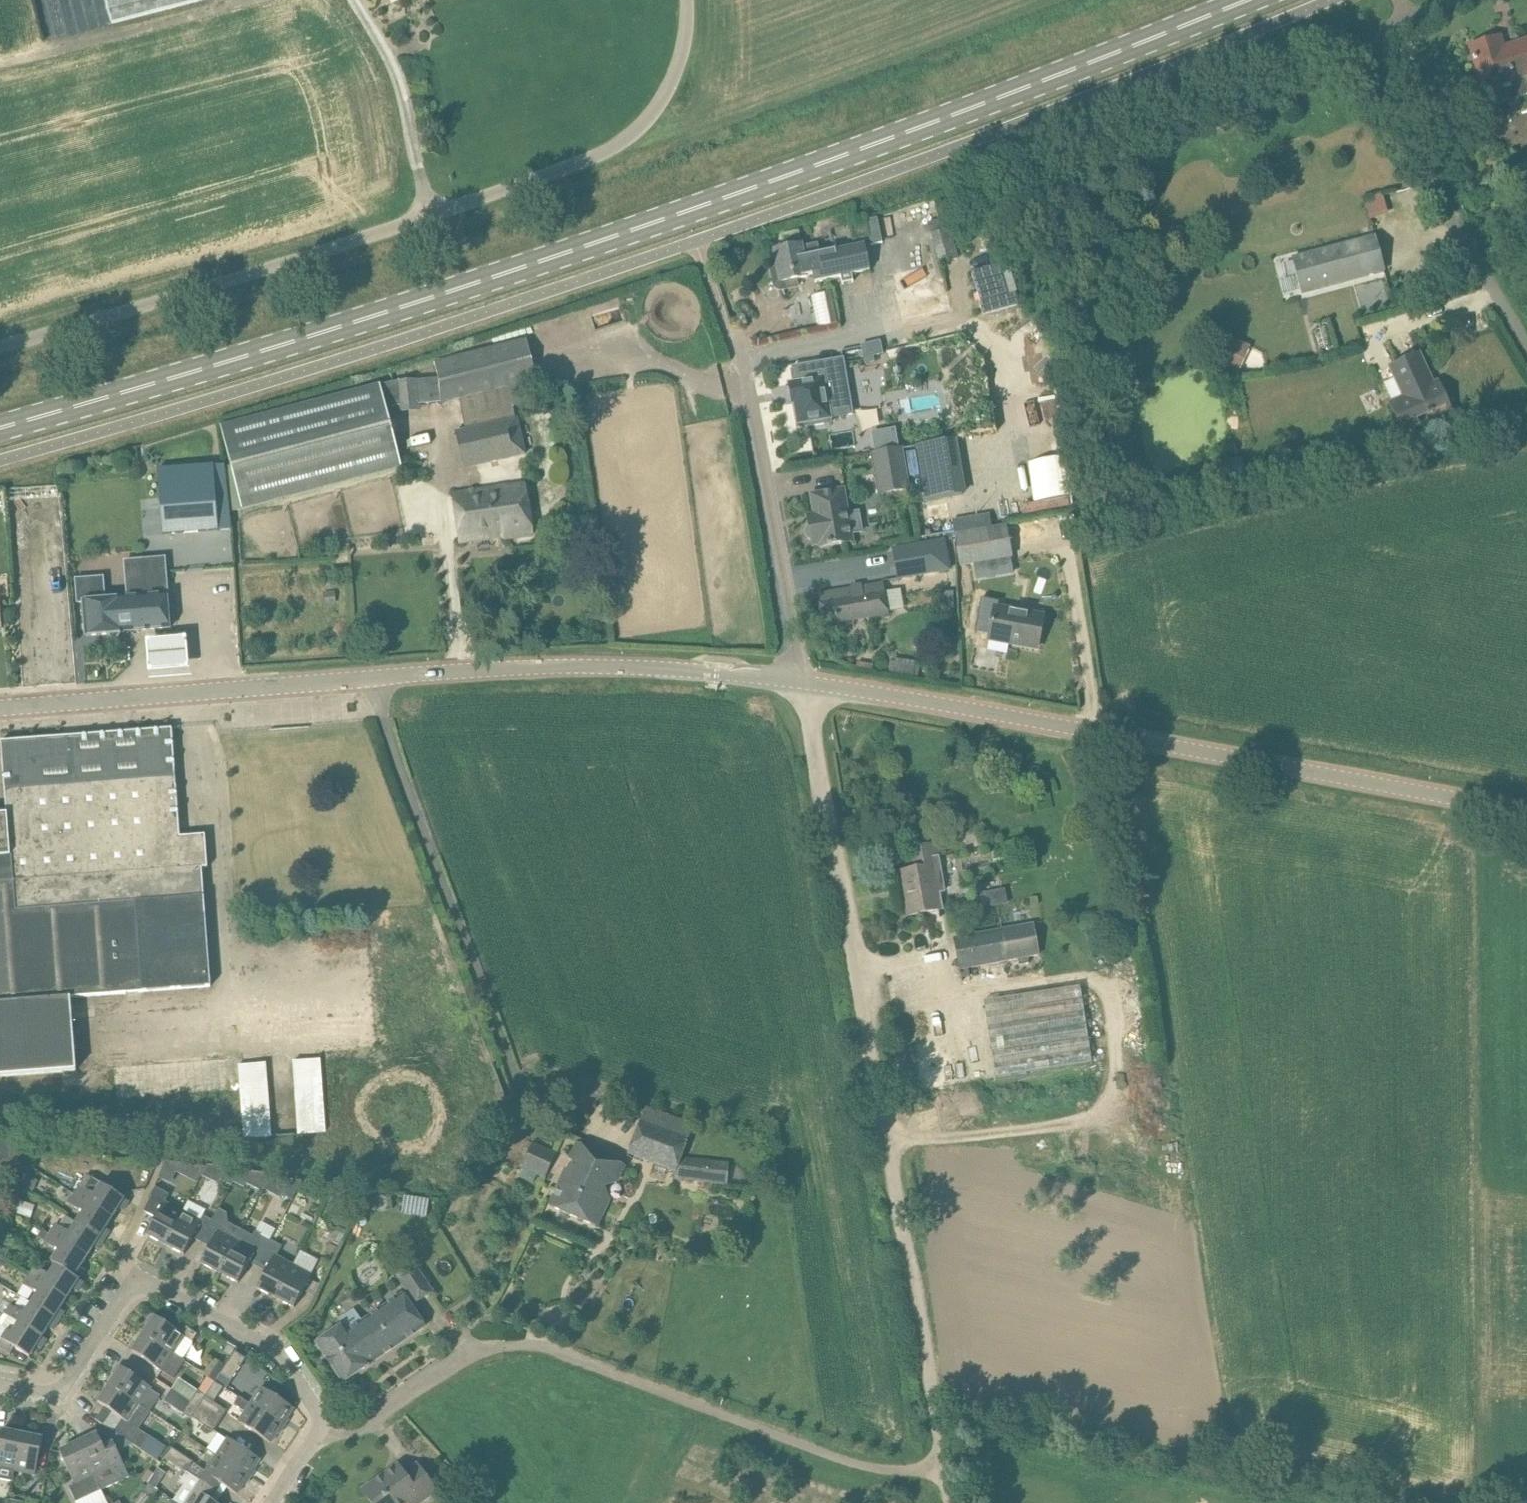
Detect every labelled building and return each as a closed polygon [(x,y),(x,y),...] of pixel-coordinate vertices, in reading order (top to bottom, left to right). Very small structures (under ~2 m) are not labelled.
[(113,23),(202,0),(107,0),(113,23)] [(1503,48),(1500,37),(1470,46),(1483,89),(1524,77),(1526,86),(1526,41),(1503,48)] [(1385,193),(1365,199),(1370,219),(1391,213),(1385,193)] [(934,201),(881,218),(885,232),(939,215),(934,201)] [(867,224),(851,226),(854,240),(870,237),(871,245),(883,243),(878,219),(867,221),(867,224)] [(932,234),(940,264),(959,259),(951,228),(932,234)] [(818,243),(803,247),(800,231),(782,235),(785,248),(774,250),(778,268),(771,269),(774,284),(783,290),(797,287),(796,280),(814,276),(815,283),(826,281),(820,253),(818,243)] [(1293,259),(1302,293),(1385,271),(1375,237),(1293,259)] [(820,253),(826,281),(841,277),(843,284),(853,282),(852,275),(870,271),(864,244),(820,253)] [(983,316),(1020,306),(1008,263),(972,272),(983,316)] [(831,293),(811,297),(818,328),(838,324),(831,293)] [(1219,361),(1242,371),(1253,344),(1230,335),(1219,361)] [(378,385),(221,427),(226,447),(231,466),(226,468),(230,508),(231,513),(400,468),(385,409),(445,402),(461,398),(467,427),(516,416),(516,414),(511,386),(517,384),(537,379),(527,341),(435,365),(439,379),(378,385)] [(881,341),(861,345),(866,365),(875,363),(874,357),(884,355),(881,341)] [(1449,411),(1450,411),(1438,383),(1433,386),(1419,355),(1391,368),(1396,380),(1385,385),(1394,403),(1392,404),(1404,432),(1405,431),(1402,424),(1446,404),(1449,411)] [(794,384),(789,385),(792,404),(795,404),(798,425),(807,424),(808,428),(833,424),(832,419),(854,416),(844,358),(792,367),(793,377),(794,384)] [(1059,423),(1057,384),(1017,386),(1019,425),(1059,423)] [(516,416),(467,427),(475,465),(519,456),(525,455),(516,416)] [(1058,436),(1057,424),(1028,425),(1028,438),(1058,436)] [(957,439),(917,446),(926,501),(967,494),(957,439)] [(902,449),(873,454),(880,495),(909,489),(902,449)] [(915,452),(906,453),(910,477),(919,475),(915,452)] [(214,466),(158,470),(163,535),(183,533),(219,531),(214,466)] [(526,482),(455,493),(461,544),(503,540),(507,542),(534,538),(526,482)] [(820,545),(820,548),(853,542),(852,534),(862,532),(858,511),(848,512),(844,489),(811,495),(814,515),(808,516),(813,546),(820,545)] [(1007,525),(956,535),(961,567),(1012,558),(1007,525)] [(943,541),(894,549),(899,579),(948,571),(943,541)] [(102,578),(76,580),(78,602),(84,602),(86,636),(123,633),(123,632),(171,628),(165,564),(165,558),(124,561),(127,598),(104,600),(102,578)] [(852,589),(818,595),(823,625),(889,614),(888,612),(905,609),(901,589),(885,592),(883,584),(862,587),(862,586),(852,588),(852,589)] [(982,599),(976,633),(990,636),(990,640),(1037,648),(1041,629),(1043,617),(998,608),(999,602),(982,599)] [(188,636),(152,638),(154,665),(189,663),(188,636)] [(76,1070),(71,997),(213,986),(204,869),(208,869),(205,835),(181,836),(172,729),(1,742),(7,814),(0,815),(0,1077),(76,1070)] [(916,869),(900,872),(908,916),(941,910),(938,893),(944,892),(939,866),(935,844),(913,848),(916,869)] [(989,905),(1009,904),(1008,891),(988,893),(989,905)] [(1030,964),(1029,957),(1040,955),(1035,924),(954,938),(960,970),(1019,959),(1020,965),(1030,964)] [(996,1078),(1016,1075),(1093,1063),(1081,986),(984,1001),(996,1078)] [(295,1059),(297,1132),(320,1131),(318,1058),(295,1059)] [(269,1061),(240,1062),(243,1135),(271,1134),(269,1061)] [(673,1179),(727,1186),(731,1162),(682,1157),(694,1125),(648,1108),(630,1155),(675,1172),(673,1179)] [(0,1135),(0,1166),(17,1170),(24,1142),(0,1135)] [(557,1154),(534,1143),(523,1169),(546,1179),(557,1154)] [(623,1165),(605,1157),(577,1145),(551,1207),(596,1227),(607,1201),(598,1197),(603,1185),(605,1186),(616,1182),(623,1165)] [(494,1156),(497,1150),(490,1146),(486,1153),(494,1156)] [(164,1165),(159,1178),(171,1184),(181,1164),(166,1161),(164,1165)] [(240,1171),(226,1169),(220,1181),(232,1186),(234,1183),(240,1171)] [(252,1173),(240,1171),(234,1183),(244,1188),(252,1173)] [(29,1175),(22,1186),(33,1192),(40,1181),(29,1175)] [(129,1202),(101,1184),(87,1175),(75,1195),(113,1219),(119,1208),(124,1211),(129,1202)] [(291,1179),(283,1195),(293,1200),(302,1181),(291,1179)] [(166,1245),(183,1212),(166,1203),(170,1195),(156,1187),(151,1196),(152,1197),(144,1212),(156,1218),(147,1235),(166,1245)] [(344,1211),(349,1199),(334,1192),(328,1203),(344,1211)] [(106,1229),(113,1219),(75,1195),(69,1204),(83,1213),(77,1222),(77,1223),(105,1241),(110,1232),(106,1229)] [(286,1214),(292,1202),(283,1198),(277,1210),(286,1214)] [(292,1202),(286,1214),(295,1219),(301,1207),(292,1202)] [(204,1216),(201,1222),(183,1212),(166,1245),(184,1255),(194,1236),(203,1241),(213,1221),(204,1216)] [(77,1223),(77,1222),(67,1216),(61,1227),(56,1224),(50,1233),(88,1258),(94,1247),(99,1250),(105,1241),(77,1223)] [(243,1231),(216,1217),(216,1216),(213,1221),(203,1241),(211,1245),(201,1264),(220,1274),(243,1231)] [(348,1232),(338,1228),(333,1239),(342,1244),(348,1232)] [(261,1262),(272,1240),(256,1232),(254,1236),(243,1231),(220,1274),(238,1283),(252,1257),(261,1262)] [(81,1268),(88,1258),(50,1233),(45,1242),(58,1251),(52,1262),(56,1265),(80,1280),(85,1271),(81,1268)] [(293,1266),(277,1257),(283,1246),(272,1240),(261,1262),(269,1266),(257,1289),(276,1298),(293,1266)] [(433,1292),(429,1286),(433,1283),(418,1261),(415,1264),(413,1260),(394,1273),(416,1304),(433,1292)] [(84,1283),(80,1280),(56,1265),(49,1275),(35,1266),(30,1275),(67,1299),(74,1289),(78,1292),(84,1283)] [(294,1308),(304,1290),(311,1275),(293,1266),(276,1298),(294,1308)] [(30,1275),(24,1285),(38,1293),(31,1303),(31,1304),(59,1322),(65,1312),(61,1310),(67,1299),(30,1275)] [(340,1319),(344,1325),(317,1343),(344,1383),(371,1365),(370,1364),(425,1327),(403,1294),(363,1321),(354,1309),(340,1319)] [(31,1303),(22,1297),(15,1308),(3,1300),(0,1305),(0,1311),(5,1314),(43,1337),(49,1328),(53,1331),(59,1322),(31,1304),(31,1303)] [(43,1337),(5,1314),(19,1323),(12,1333),(8,1330),(0,1343),(0,1348),(11,1355),(15,1348),(30,1358),(37,1347),(41,1350),(47,1340),(43,1337)] [(195,1343),(193,1342),(198,1334),(187,1327),(182,1334),(156,1317),(144,1335),(173,1354),(174,1354),(182,1359),(185,1358),(195,1343)] [(144,1335),(132,1352),(149,1363),(162,1371),(174,1379),(186,1361),(173,1354),(144,1335)] [(232,1381),(246,1359),(236,1352),(221,1374),(232,1381)] [(122,1368),(110,1385),(151,1413),(161,1397),(150,1390),(151,1387),(122,1368)] [(216,1382),(219,1377),(208,1370),(205,1375),(216,1382)] [(208,1378),(199,1391),(201,1393),(206,1396),(215,1382),(208,1378)] [(140,1430),(151,1413),(110,1385),(99,1403),(123,1419),(114,1432),(141,1450),(150,1437),(140,1430)] [(251,1404),(283,1425),(294,1408),(262,1387),(251,1404)] [(191,1419),(199,1407),(173,1390),(165,1402),(191,1419)] [(206,1397),(206,1396),(201,1393),(199,1391),(192,1402),(199,1407),(199,1406),(206,1397)] [(221,1421),(228,1411),(206,1397),(199,1406),(221,1421)] [(271,1443),(283,1425),(251,1404),(239,1422),(271,1443)] [(214,1432),(221,1421),(199,1406),(199,1407),(191,1419),(192,1419),(192,1418),(214,1432)] [(2,1430),(0,1441),(0,1479),(13,1481),(15,1471),(23,1435),(2,1430)] [(101,1491),(130,1478),(114,1443),(104,1448),(98,1434),(79,1443),(101,1491)] [(36,1475),(39,1458),(43,1439),(23,1435),(15,1471),(36,1475)] [(260,1459),(244,1448),(228,1438),(217,1455),(249,1476),(260,1459)] [(77,1502),(101,1491),(79,1443),(60,1452),(76,1485),(70,1488),(77,1502)] [(187,1472),(188,1473),(195,1463),(173,1448),(165,1459),(187,1474),(187,1472)] [(237,1494),(249,1476),(217,1455),(205,1473),(237,1494)] [(436,1491),(418,1465),(405,1474),(399,1466),(363,1491),(371,1502),(409,1502),(419,1496),(422,1501),(436,1491)] [(188,1473),(187,1472),(187,1474),(180,1484),(184,1486),(175,1501),(178,1502),(215,1502),(211,1500),(216,1493),(222,1497),(222,1495),(188,1473)] [(149,1484),(136,1502),(151,1502),(159,1490),(149,1484)]
